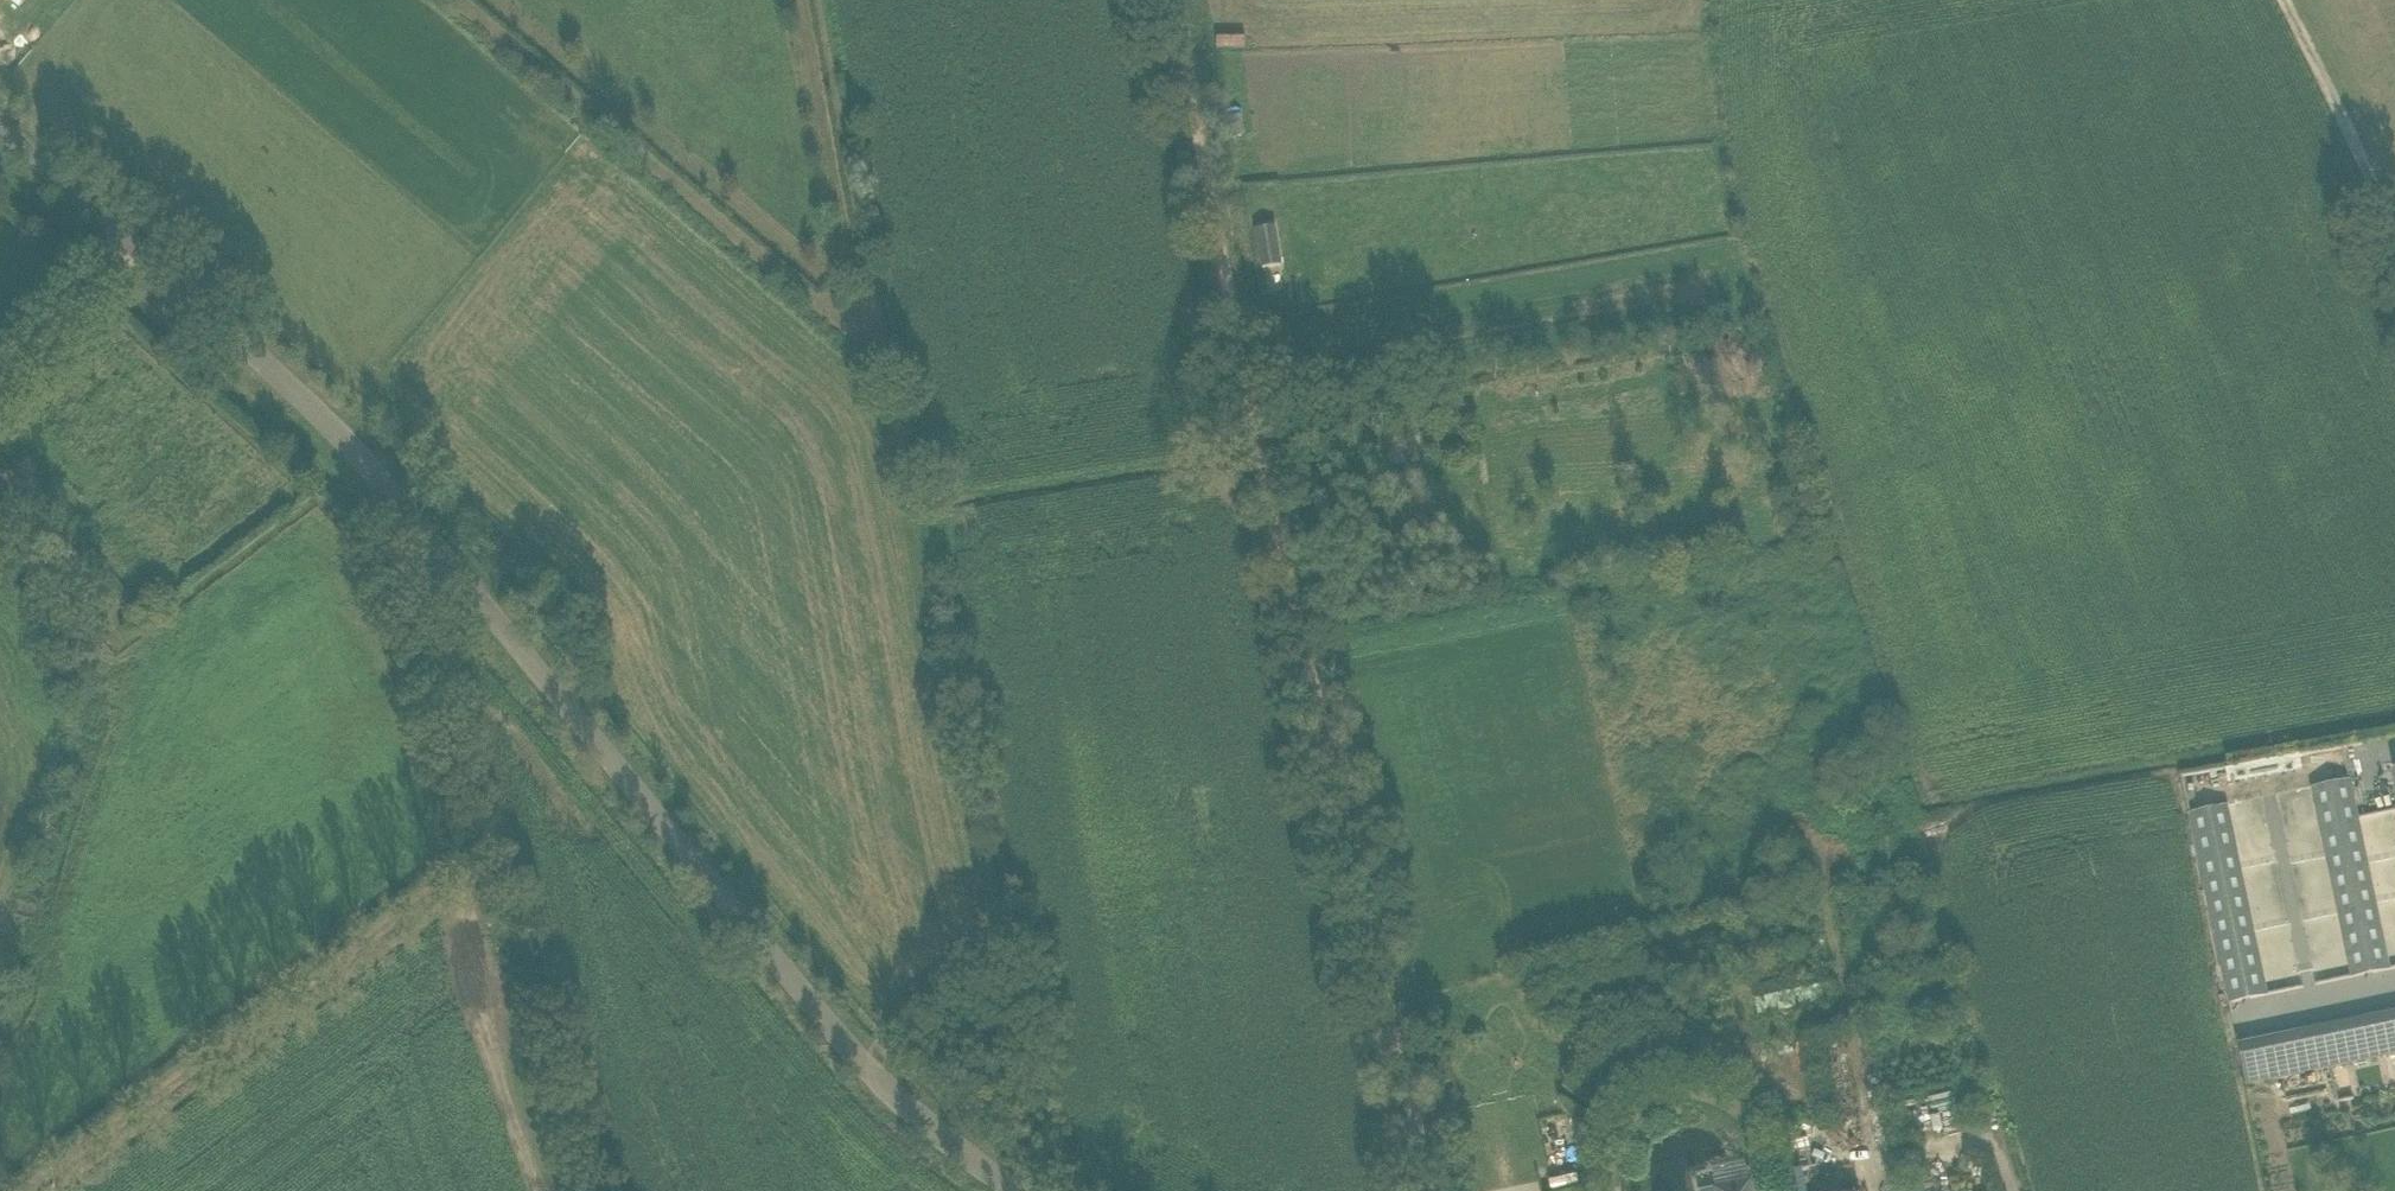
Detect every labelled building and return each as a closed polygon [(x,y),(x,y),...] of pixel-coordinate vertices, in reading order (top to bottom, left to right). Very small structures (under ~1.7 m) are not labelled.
[(1242,136),(1239,117),(1225,119),(1228,138),(1242,136)] [(1274,227),(1256,230),(1263,268),(1281,265),(1274,227)] [(1461,436),(1458,426),(1445,429),(1448,445),(1462,442),(1461,436)] [(2355,778),(2317,786),(2357,977),(2394,968),(2355,778)] [(2228,805),(2189,813),(2229,1003),(2267,995),(2228,805)] [(2237,1045),(2246,1085),(2394,1054),(2394,1012),(2237,1045)] [(1752,1179),(1713,1188),(1714,1190),(1755,1190),(1752,1179)]
